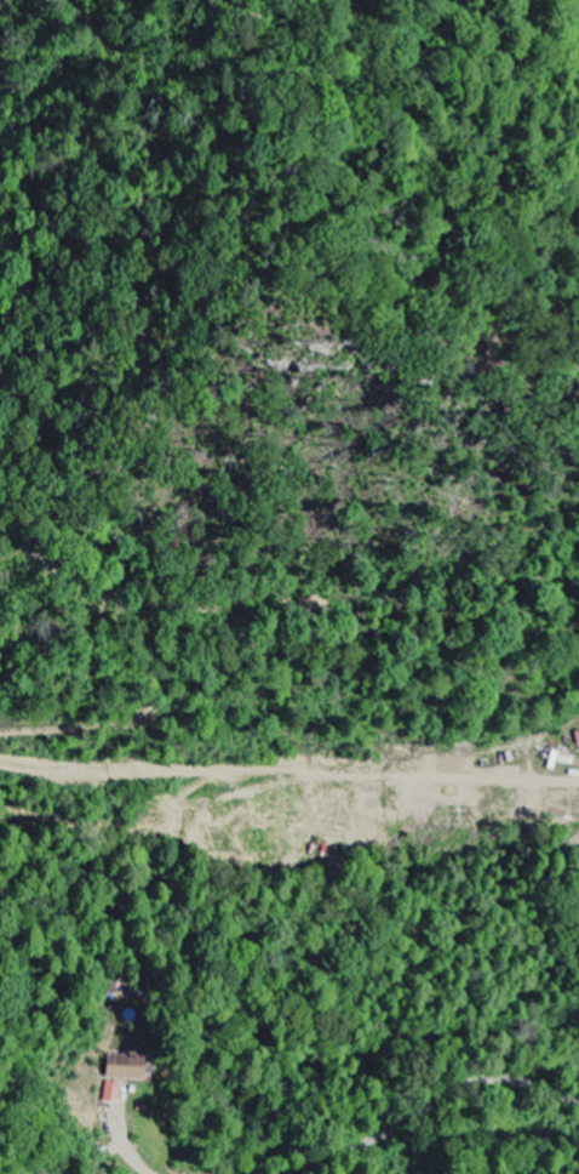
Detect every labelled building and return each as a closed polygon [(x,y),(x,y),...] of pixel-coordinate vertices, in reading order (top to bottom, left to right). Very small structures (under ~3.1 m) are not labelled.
[(142,1056),(105,1055),(104,1080),(141,1081),(142,1056)] [(103,1103),(118,1104),(120,1084),(105,1082),(103,1103)]
